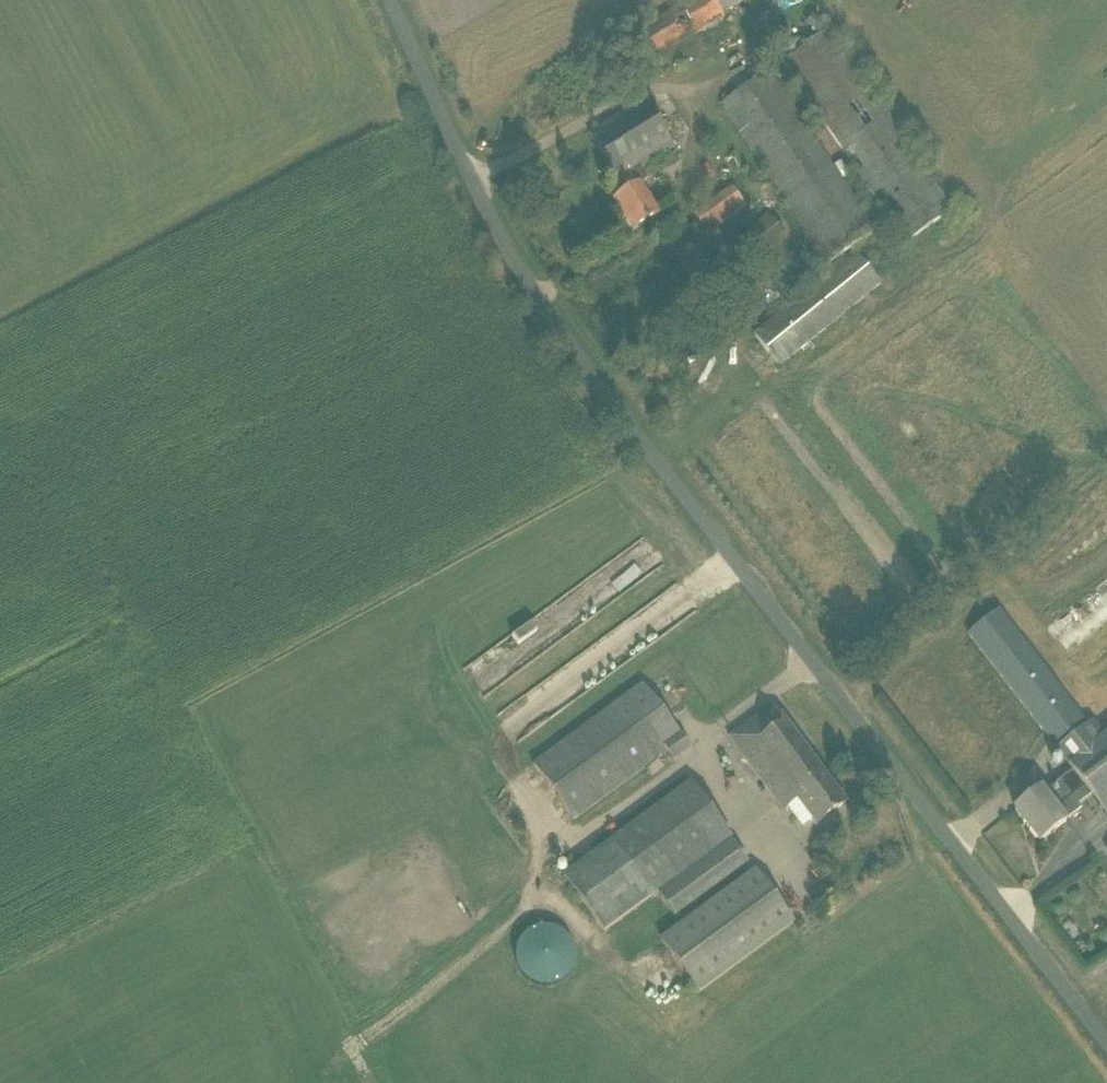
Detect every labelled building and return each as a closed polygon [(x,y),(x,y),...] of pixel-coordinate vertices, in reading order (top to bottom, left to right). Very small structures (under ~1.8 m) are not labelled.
[(621,41),(638,69),(725,19),(724,16),(751,0),(692,0),(621,41)] [(814,17),(808,26),(818,33),(824,24),(814,17)] [(875,230),(769,72),(719,106),(825,264),(875,230)] [(674,148),(644,100),(588,135),(625,194),(612,202),(632,233),(658,216),(639,185),(647,181),(640,169),(674,148)] [(708,235),(744,210),(729,190),(694,213),(708,235)] [(784,235),(767,215),(721,255),(739,275),(784,235)] [(776,366),(879,284),(854,253),(752,335),(776,366)] [(643,685),(533,767),(574,822),(667,752),(674,762),(691,749),(643,685)] [(771,706),(728,739),(783,811),(797,801),(816,826),(846,803),(771,706)] [(1041,790),(1014,811),(1039,843),(1066,823),(1065,822),(1080,810),(1071,799),(1084,788),(1073,772),(1044,794),(1041,790)] [(749,864),(690,782),(562,877),(604,934),(659,893),(676,918),(749,864)] [(699,995),(794,924),(755,870),(659,941),(699,995)] [(583,955),(584,947),(584,942),(582,934),(580,929),(575,923),(570,918),(564,915),(559,913),(550,912),(543,912),(536,914),(530,917),(525,921),(520,927),(517,933),(514,940),(514,947),(514,954),(517,961),(519,965),(523,971),(528,976),(535,979),(539,981),(547,982),(555,982),(562,980),(568,977),(574,972),(578,967),(581,962),(583,955)]
